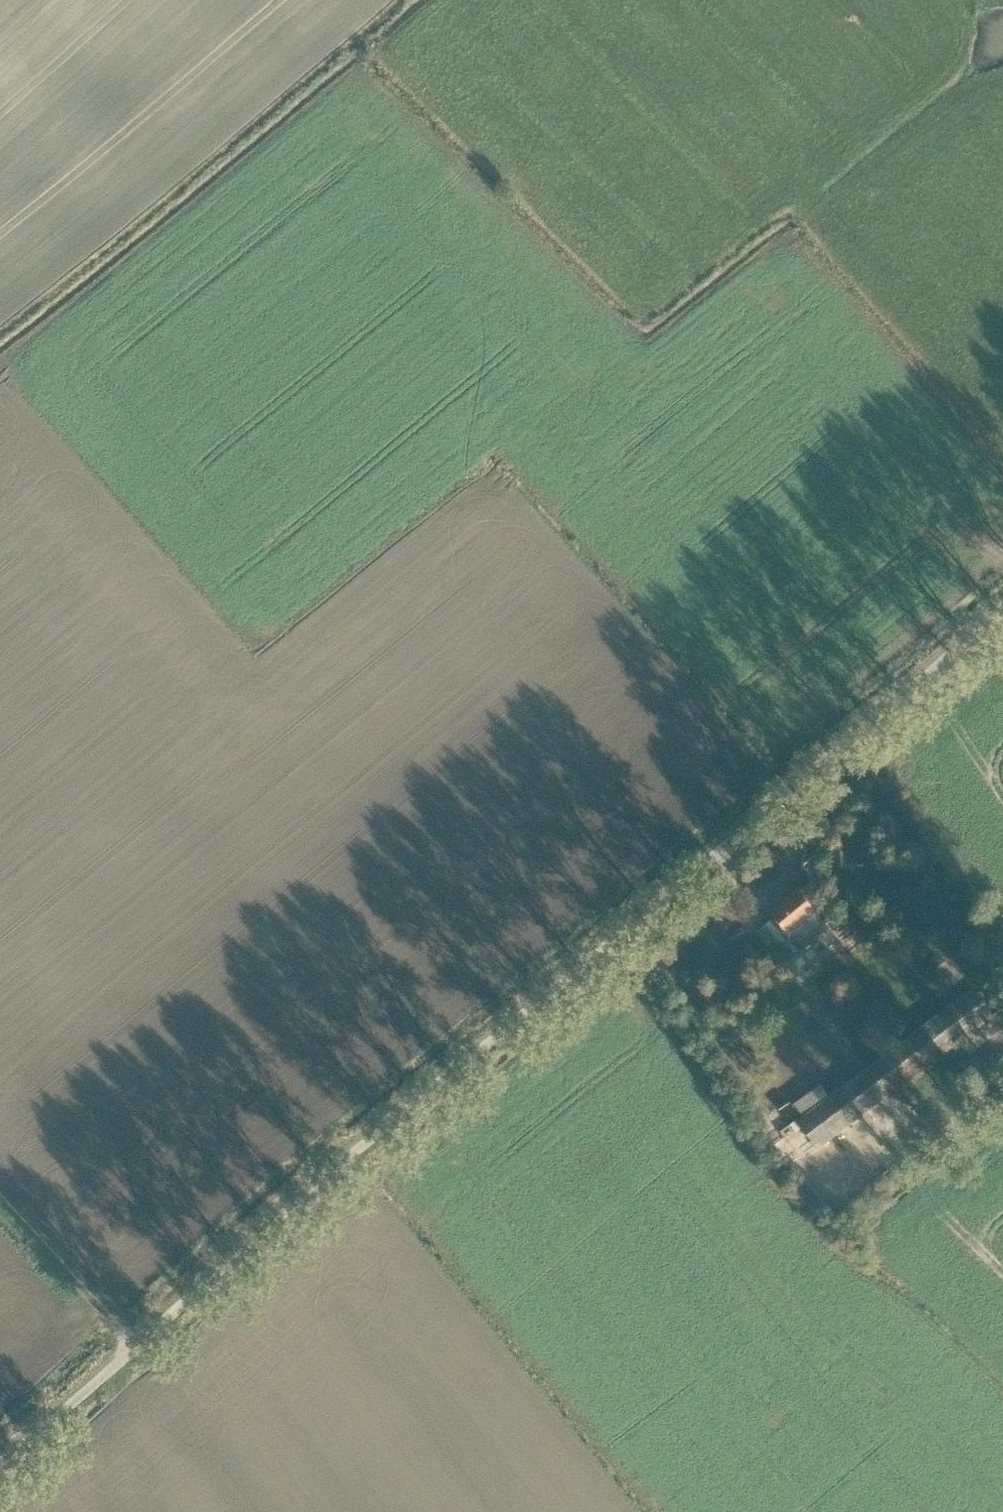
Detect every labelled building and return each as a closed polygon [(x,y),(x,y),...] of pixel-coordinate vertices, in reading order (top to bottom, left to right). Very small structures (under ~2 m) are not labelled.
[(828,925),(798,890),(770,914),(777,921),(764,933),(793,967),(807,954),(802,948),(828,925)] [(798,1124),(820,1154),(991,1024),(969,997),(798,1124)]
